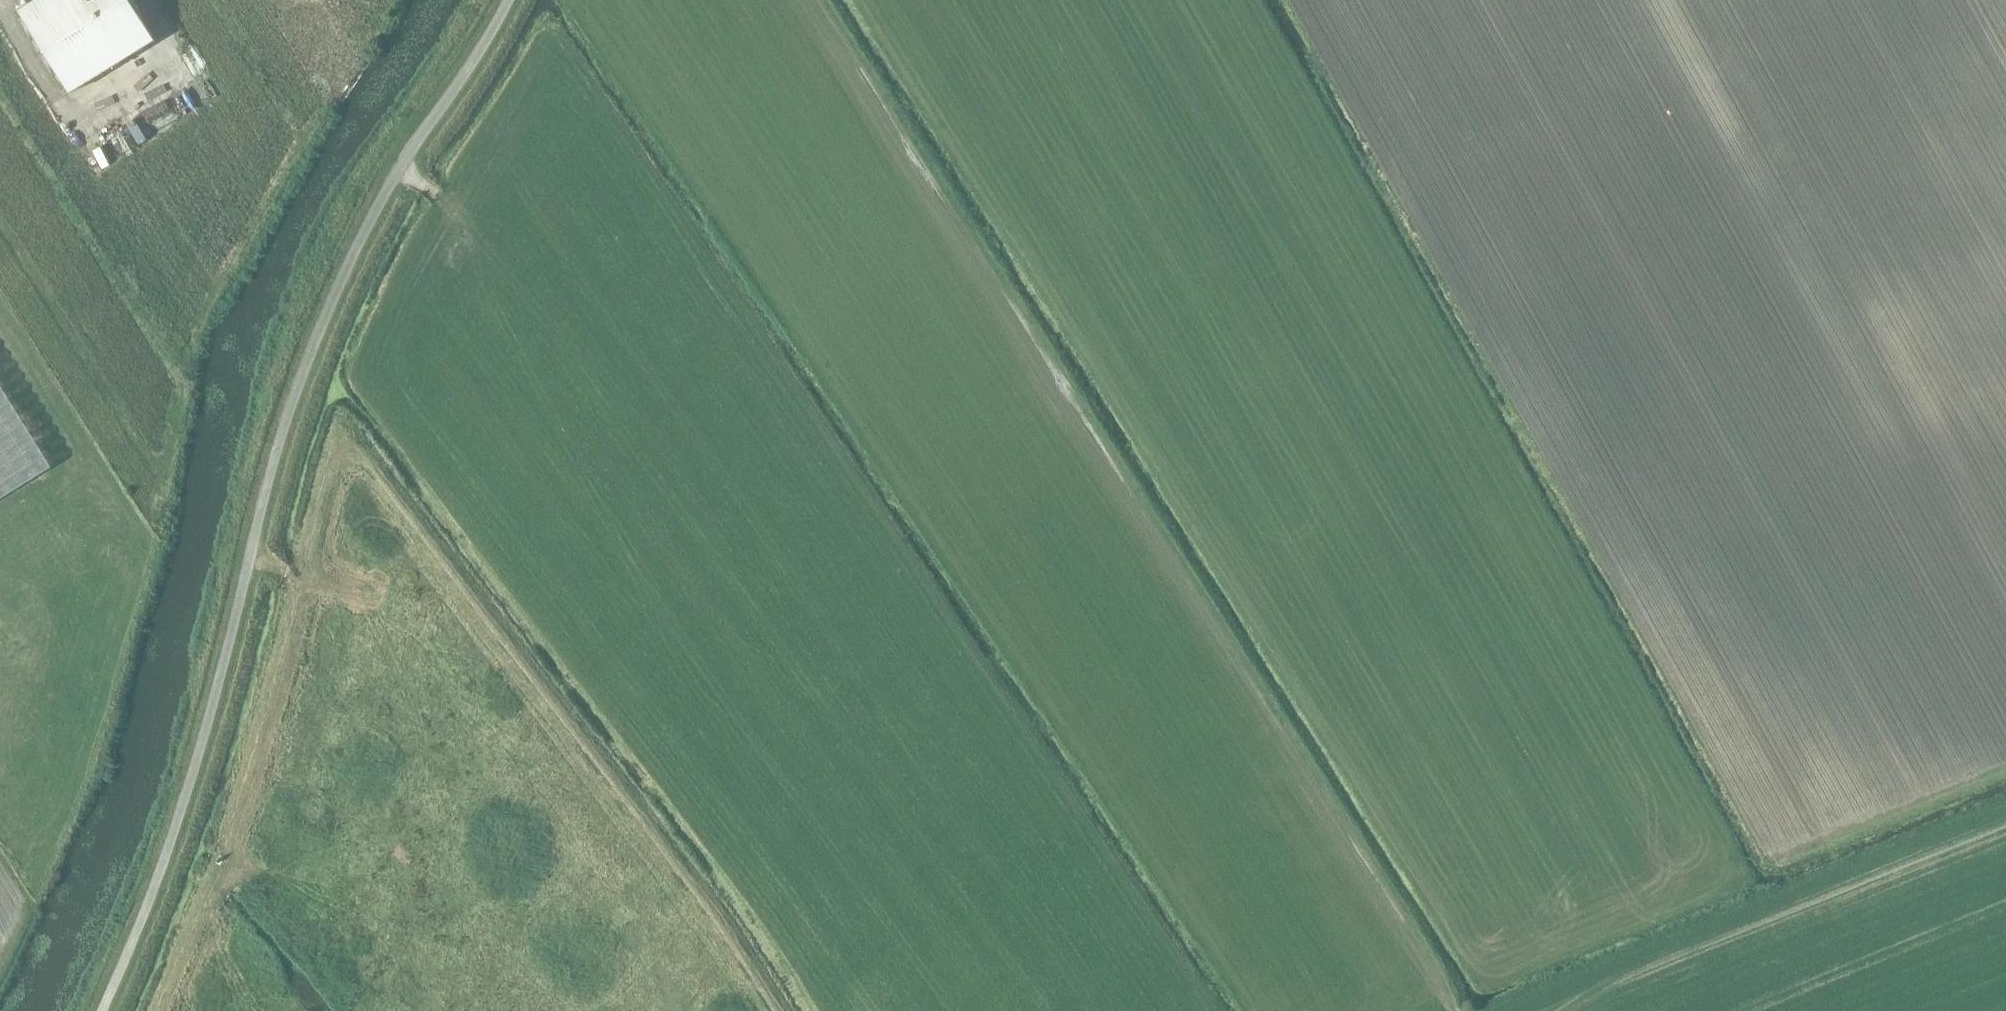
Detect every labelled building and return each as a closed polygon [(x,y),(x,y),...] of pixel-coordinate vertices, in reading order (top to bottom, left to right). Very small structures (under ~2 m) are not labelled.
[(66,91),(152,38),(129,0),(30,0),(16,9),(66,91)] [(179,53),(188,70),(197,66),(189,48),(179,53)] [(48,464),(0,387),(0,494),(48,464)]
